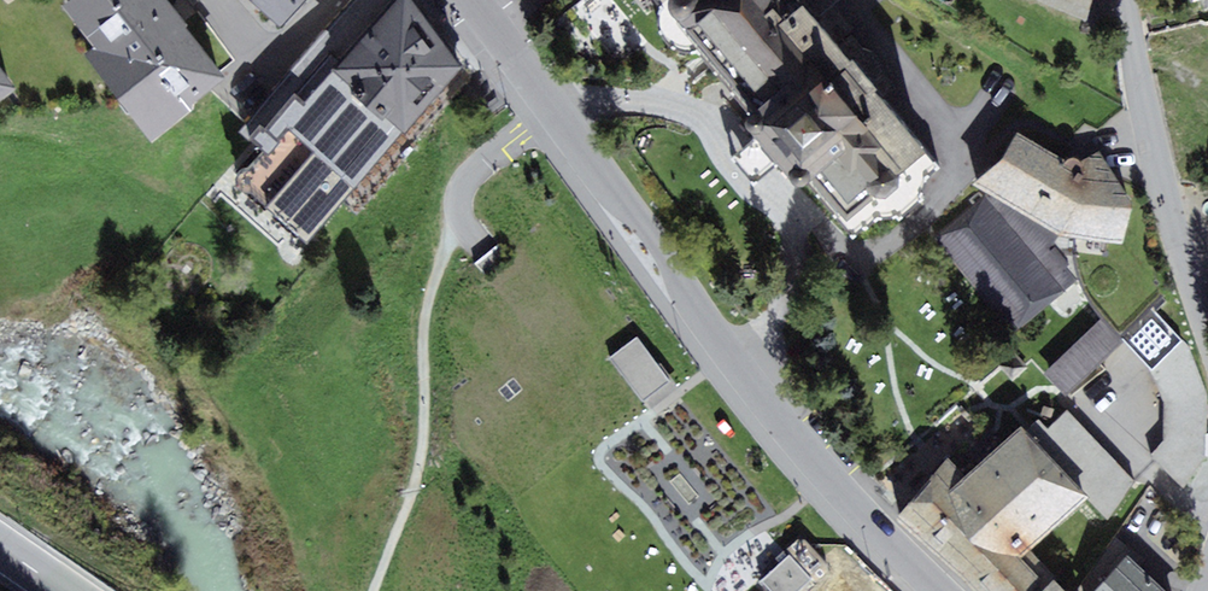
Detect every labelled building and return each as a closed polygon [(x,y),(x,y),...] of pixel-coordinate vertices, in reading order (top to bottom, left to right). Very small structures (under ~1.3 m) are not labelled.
[(225,77),(176,14),(165,0),(70,0),(62,6),(94,46),(83,54),(151,140),(193,107),(190,104),(225,77)] [(406,132),(332,70),(394,0),(354,0),(240,131),(263,150),(236,180),(309,243),(406,132)] [(307,0),(253,0),(282,27),(307,0)] [(413,0),(394,0),(332,70),(406,132),(462,67),(413,0)] [(572,10),(601,45),(615,34),(622,42),(636,31),(611,0),(585,0),(572,10)] [(937,165),(879,98),(889,90),(824,14),(841,0),(655,0),(753,115),(743,124),(765,150),(800,191),(810,182),(854,235),(937,165)] [(1045,8),(1087,21),(1092,0),(1033,0),(1045,8)] [(16,87),(0,67),(0,99),(16,87)] [(1132,204),(1100,151),(1081,161),(1076,157),(1070,157),(1066,160),(1016,132),(973,186),(986,193),(1059,236),(1123,244),(1132,204)] [(934,238),(1015,332),(1079,279),(1067,266),(1070,263),(1054,244),(1059,236),(986,193),(934,238)] [(1184,489),(1205,456),(1207,398),(1207,393),(1190,347),(1153,306),(1123,340),(1150,368),(1164,401),(1164,441),(1151,457),(1184,489)] [(1045,373),(1067,395),(1122,342),(1100,320),(1045,373)] [(638,338),(610,359),(644,402),(672,380),(638,338)] [(966,590),(1066,590),(1032,550),(1089,497),(1108,520),(1135,482),(1067,410),(1048,428),(1039,418),(1027,430),(1023,426),(966,474),(948,456),(896,521),(966,590)] [(805,540),(799,539),(788,549),(789,555),(762,579),(772,590),(799,590),(812,579),(818,580),(830,571),(828,565),(805,540)] [(1095,590),(1167,590),(1129,555),(1095,590)]
